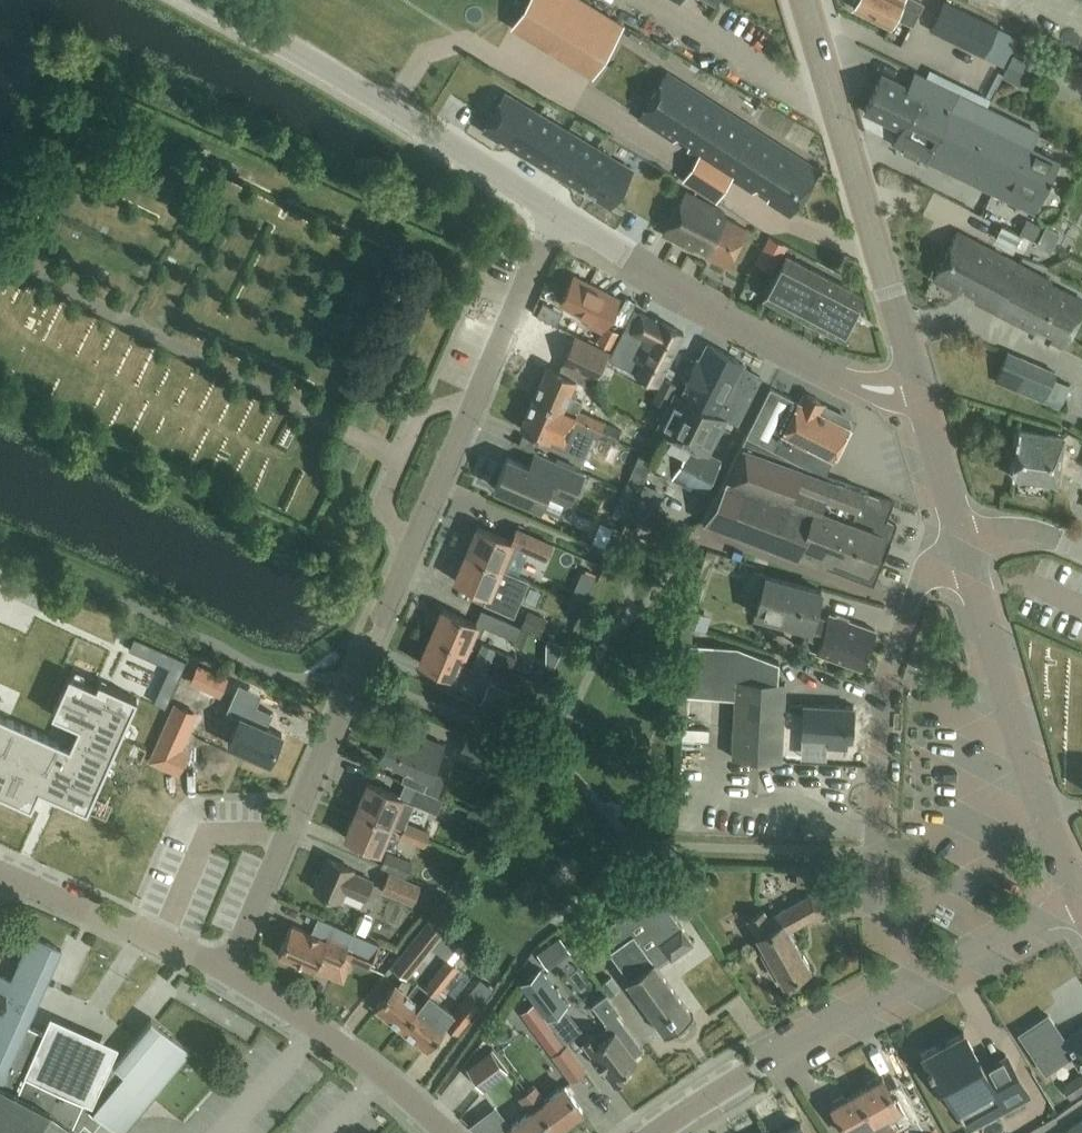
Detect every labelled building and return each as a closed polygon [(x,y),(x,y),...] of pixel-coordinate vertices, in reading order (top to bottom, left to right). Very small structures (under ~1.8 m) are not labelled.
[(354,1),(379,15),(385,5),(377,0),(354,0),(354,1)] [(518,20),(567,51),(599,71),(627,26),(586,0),(531,0),(518,20)] [(853,7),(889,26),(897,12),(912,20),(921,2),(917,0),(856,0),(853,7)] [(950,46),(966,14),(942,3),(927,35),(950,46)] [(1042,37),(1081,58),(1081,23),(1057,10),(1042,37)] [(448,80),(497,106),(508,85),(460,59),(448,80)] [(750,126),(667,73),(640,115),(722,169),(750,126)] [(1033,210),(1056,161),(1027,147),(1035,131),(986,108),(965,98),(915,74),(909,86),(881,73),(864,111),(901,128),(894,143),(904,148),(913,146),(916,154),(1033,210)] [(965,98),(986,108),(991,97),(970,87),(965,98)] [(547,119),(513,98),(492,133),(526,153),(544,123),(547,119)] [(555,130),(544,123),(526,153),(555,170),(575,136),(558,126),(555,130)] [(773,202),(795,216),(823,173),(750,126),(722,169),(759,193),(764,188),(776,195),(773,202)] [(575,136),(555,170),(583,187),(601,158),(590,151),(593,147),(575,136)] [(601,158),(583,187),(618,208),(638,174),(604,153),(601,158)] [(726,267),(746,228),(723,216),(725,211),(685,191),(663,233),(693,248),(700,245),(708,249),(704,256),(726,267)] [(994,243),(1016,252),(1022,237),(999,229),(994,243)] [(994,311),(1019,265),(957,232),(933,278),(960,292),(965,287),(977,293),(975,300),(994,311)] [(839,337),(861,295),(786,255),(763,297),(839,337)] [(17,267),(0,259),(0,278),(9,283),(17,267)] [(1050,283),(1051,282),(1019,265),(994,311),(1035,333),(1040,327),(1051,333),(1049,340),(1062,347),(1081,309),(1081,300),(1050,283)] [(605,325),(605,324),(618,298),(587,283),(585,286),(571,279),(560,302),(604,324),(605,325)] [(608,358),(601,373),(612,378),(618,363),(630,369),(637,356),(641,359),(635,372),(657,383),(683,331),(661,320),(660,322),(640,311),(640,312),(633,309),(609,358),(608,358)] [(619,331),(610,327),(605,325),(597,341),(611,348),(619,331)] [(585,427),(590,416),(577,409),(581,401),(575,398),(578,392),(571,388),(576,378),(591,386),(608,350),(575,335),(558,370),(547,365),(533,397),(576,416),(573,422),(585,427)] [(716,435),(748,371),(740,367),(742,363),(707,344),(680,396),(675,393),(657,427),(670,434),(653,467),(703,493),(721,459),(707,452),(716,435)] [(1007,351),(995,381),(1043,401),(1055,371),(1007,351)] [(664,378),(653,401),(663,407),(675,383),(664,378)] [(745,435),(787,456),(792,446),(803,452),(806,445),(832,458),(848,427),(820,412),(824,404),(803,393),(798,401),(770,387),(745,435)] [(570,425),(573,422),(576,416),(533,397),(519,428),(536,435),(560,445),(570,425)] [(590,416),(585,427),(583,431),(597,437),(599,433),(604,422),(590,416)] [(604,422),(599,433),(615,440),(620,428),(604,422)] [(1057,483),(1064,437),(1019,430),(1012,477),(1057,483)] [(820,473),(787,456),(745,435),(701,521),(795,556),(798,548),(829,560),(831,554),(840,558),(837,567),(862,577),(873,571),(887,536),(883,525),(858,514),(867,491),(820,473)] [(583,471),(535,451),(529,466),(507,456),(494,487),(539,506),(546,490),(571,500),(583,471)] [(613,514),(626,520),(636,496),(623,490),(613,514)] [(606,549),(612,527),(594,523),(589,545),(606,549)] [(478,525),(466,553),(525,579),(525,578),(506,570),(517,545),(546,559),(554,543),(522,529),(516,545),(510,543),(512,540),(478,525)] [(525,579),(466,553),(454,581),(487,595),(484,603),(514,616),(530,580),(525,578),(525,579)] [(821,590),(750,570),(745,592),(759,595),(754,613),(806,628),(800,644),(861,665),(874,628),(831,613),(829,619),(814,614),(821,590)] [(570,595),(584,601),(590,588),(576,582),(570,595)] [(429,634),(466,650),(477,623),(441,607),(429,634)] [(494,614),(489,626),(517,638),(523,626),(494,614)] [(454,678),(466,650),(429,634),(417,662),(454,678)] [(167,707),(187,660),(134,636),(128,648),(170,666),(154,701),(167,707)] [(476,654),(491,661),(502,665),(507,654),(482,642),(476,654)] [(686,695),(699,695),(734,697),(732,729),(731,756),(751,757),(751,756),(780,757),(784,682),(779,681),(778,660),(739,647),(702,645),(689,644),(686,695)] [(485,673),(491,661),(476,654),(471,667),(485,673)] [(198,665),(191,681),(220,694),(227,677),(198,665)] [(59,740),(39,788),(48,792),(58,796),(87,809),(88,806),(93,796),(105,770),(109,760),(121,733),(126,723),(137,697),(105,683),(101,681),(99,680),(96,686),(83,680),(72,675),(69,674),(52,713),(79,725),(75,735),(70,745),(59,740)] [(483,694),(480,700),(518,717),(525,700),(511,694),(488,683),(483,694)] [(267,764),(281,732),(262,724),(272,704),(237,688),(231,702),(241,707),(226,741),(255,754),(253,757),(267,764)] [(851,739),(853,706),(816,704),(815,706),(804,705),(803,720),(802,737),(814,737),(827,738),(827,746),(846,747),(847,739),(851,739)] [(175,752),(192,713),(174,705),(148,762),(177,775),(185,757),(175,752)] [(31,806),(39,788),(59,740),(0,714),(0,792),(31,806)] [(413,786),(424,790),(444,744),(423,736),(420,744),(390,731),(379,757),(406,769),(401,781),(413,786)] [(505,773),(513,752),(466,732),(458,753),(505,773)] [(407,801),(401,799),(402,795),(369,780),(356,809),(390,823),(390,824),(402,829),(402,828),(427,838),(430,831),(405,821),(413,803),(437,813),(443,798),(424,791),(424,790),(413,786),(407,801)] [(378,852),(390,824),(390,823),(356,809),(344,837),(378,852)] [(424,846),(427,838),(402,828),(402,829),(399,836),(424,846)] [(405,877),(412,860),(386,850),(379,866),(405,877)] [(364,899),(372,879),(351,871),(352,868),(326,857),(313,889),(341,900),(345,891),(364,899)] [(412,904),(420,884),(388,871),(380,891),(412,904)] [(794,873),(793,889),(812,889),(813,874),(794,873)] [(665,887),(595,931),(629,977),(625,980),(664,1035),(693,1014),(692,1013),(691,1014),(657,966),(669,957),(670,958),(693,942),(670,910),(678,904),(665,887)] [(788,929),(816,914),(833,913),(832,892),(809,894),(767,916),(763,910),(748,919),(783,982),(795,975),(798,979),(812,972),(788,929)] [(428,918),(402,951),(419,964),(444,931),(428,918)] [(378,944),(353,932),(332,922),(325,938),(290,923),(278,953),(314,968),(318,957),(339,966),(346,950),(371,961),(378,944)] [(61,948),(31,935),(11,979),(0,974),(0,1132),(86,1132),(79,1128),(93,1110),(121,1132),(122,1132),(191,1050),(151,1016),(150,1017),(151,1018),(115,1062),(27,1024),(61,948)] [(473,965),(478,959),(469,951),(464,958),(473,965)] [(448,958),(436,973),(439,975),(446,981),(457,967),(458,966),(452,961),(448,958)] [(540,968),(521,982),(547,1018),(566,1004),(540,968)] [(436,973),(423,988),(428,992),(434,996),(446,981),(439,975),(436,973)] [(452,1010),(444,1020),(447,1022),(446,1024),(458,1033),(492,990),(478,979),(453,1011),(452,1010)] [(395,983),(375,1008),(402,1028),(421,1002),(428,992),(423,988),(416,983),(408,993),(395,983)] [(421,1002),(402,1028),(428,1047),(446,1024),(447,1022),(444,1020),(452,1010),(440,1002),(434,996),(428,992),(421,1002)] [(594,1033),(582,1042),(614,1086),(627,1077),(622,1070),(637,1059),(634,1055),(642,1049),(642,1050),(643,1049),(617,1013),(620,1011),(606,993),(592,1004),(605,1022),(607,1021),(613,1030),(599,1040),(594,1033)] [(586,1031),(566,1004),(547,1018),(566,1045),(586,1031)] [(1020,1033),(1046,1071),(1073,1053),(1080,1065),(1081,1064),(1081,1030),(1066,1041),(1048,1014),(1020,1033)] [(942,1082),(958,1110),(994,1090),(1005,1110),(1029,1096),(1006,1055),(1004,1056),(1007,1059),(985,1071),(979,1061),(976,1063),(971,1053),(974,1051),(963,1033),(922,1056),(928,1067),(927,1068),(930,1074),(932,1073),(938,1084),(942,1082)] [(571,1081),(585,1071),(566,1045),(552,1055),(571,1081)] [(507,1071),(491,1049),(468,1067),(484,1088),(507,1071)] [(1081,1090),(1081,1071),(1061,1085),(1070,1098),(1081,1090)] [(899,1107),(882,1077),(879,1079),(877,1075),(868,1080),(870,1084),(857,1091),(880,1132),(895,1132),(885,1115),(899,1107)] [(528,1091),(555,1129),(582,1109),(564,1085),(544,1100),(535,1087),(528,1091)] [(555,1129),(528,1091),(520,1098),(530,1111),(511,1125),(516,1132),(550,1132),(555,1129)] [(830,1106),(846,1132),(852,1132),(860,1128),(863,1132),(880,1132),(857,1091),(846,1097),(843,1094),(832,1100),(834,1104),(830,1106)] [(497,1110),(477,1124),(483,1132),(497,1132),(508,1125),(497,1110)] [(1068,1129),(1071,1132),(1081,1132),(1081,1120),(1068,1129)] [(780,1132),(806,1132),(800,1122),(780,1132)]
